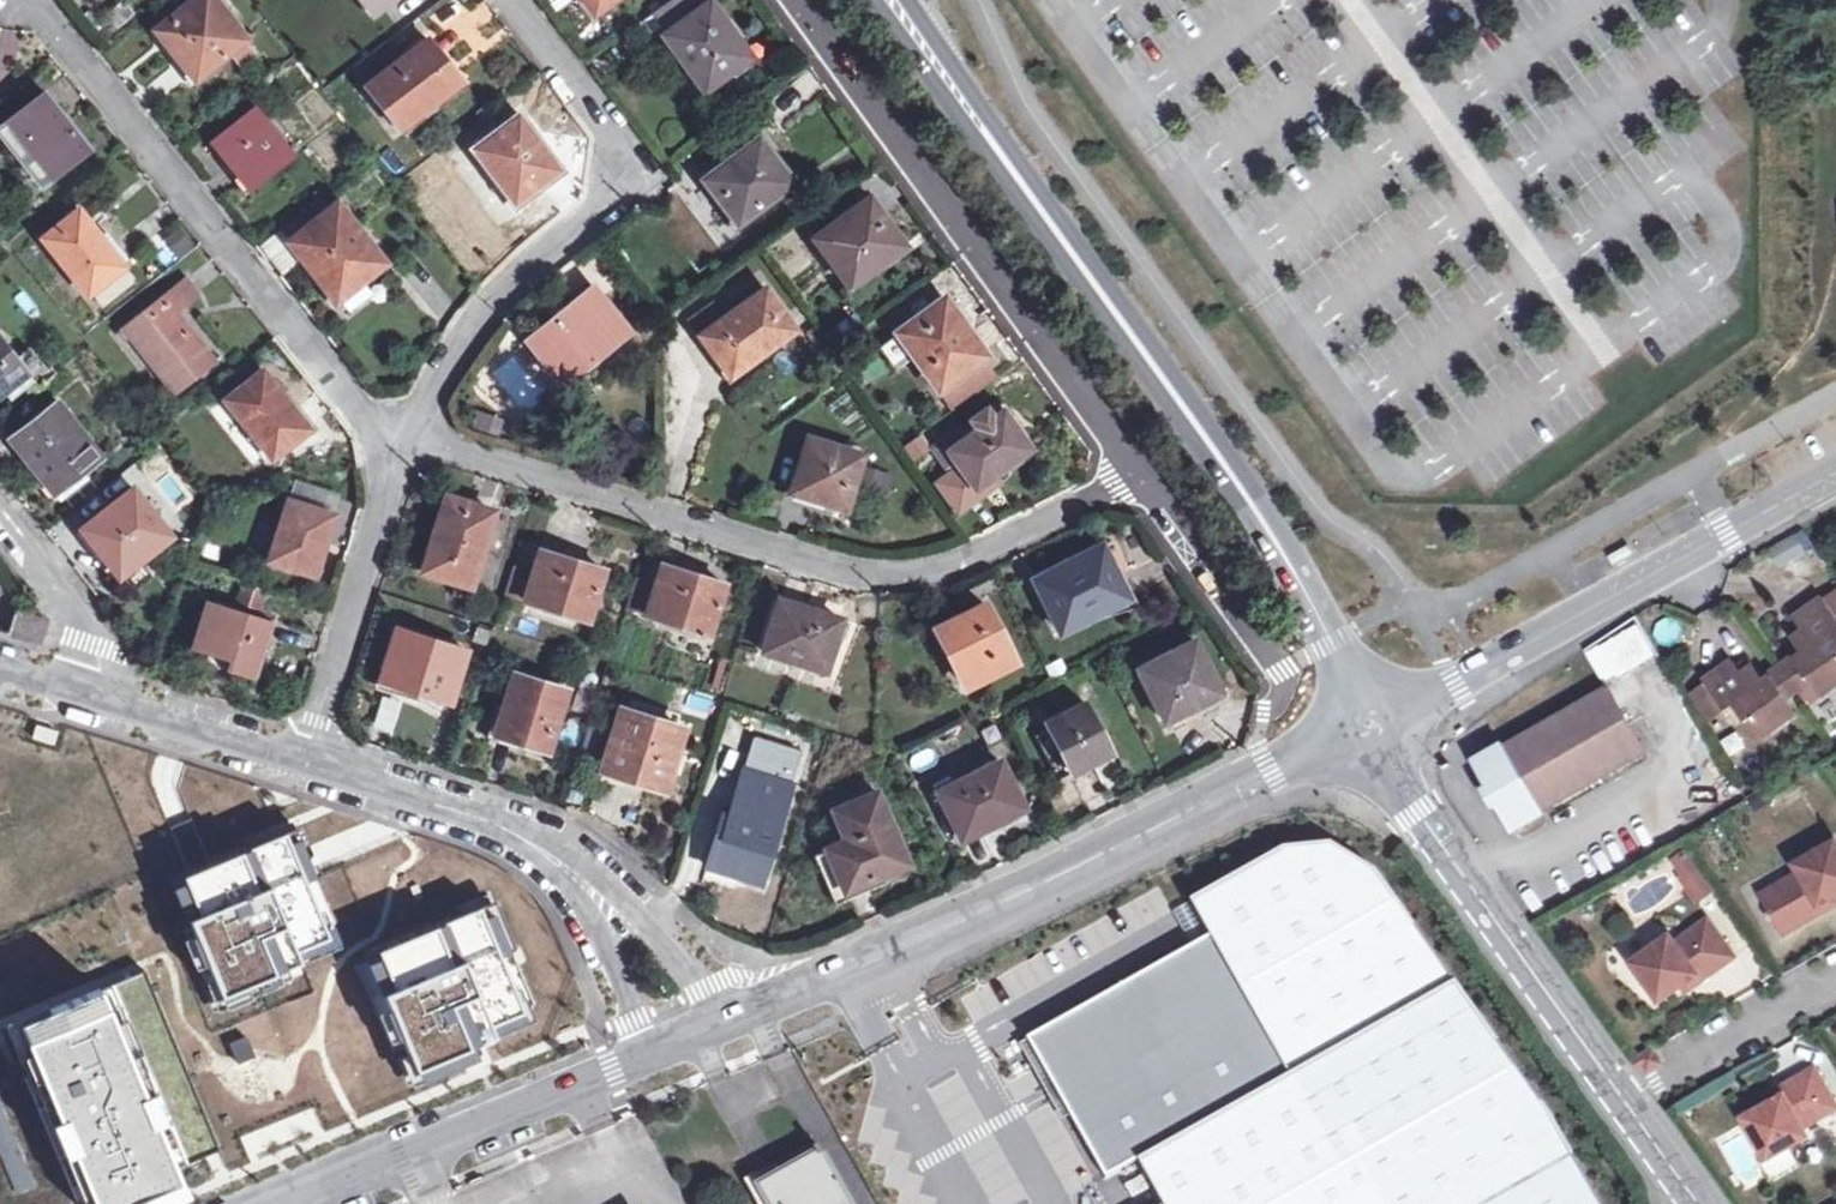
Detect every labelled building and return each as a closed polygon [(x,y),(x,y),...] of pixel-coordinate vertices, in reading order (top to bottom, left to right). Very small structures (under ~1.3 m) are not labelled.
[(243,39),(244,38),(215,0),(176,0),(182,8),(156,28),(177,53),(195,76),(229,50),(243,39)] [(374,13),(383,6),(379,0),(363,0),(374,13)] [(612,0),(582,0),(592,14),(612,0)] [(710,0),(708,0),(702,4),(699,0),(672,0),(651,14),(663,30),(662,32),(684,62),(703,89),(705,90),(751,57),(718,12),(710,0)] [(403,126),(456,85),(438,63),(446,57),(438,47),(430,37),(405,56),(389,35),(357,60),(373,80),(370,82),(403,126)] [(253,51),(243,39),(229,50),(239,62),(253,51)] [(463,79),(446,57),(438,63),(456,85),(463,79)] [(692,98),(703,89),(684,62),(672,71),(692,98)] [(45,91),(9,121),(37,157),(27,164),(42,183),(88,147),(63,114),(45,91)] [(227,158),(243,178),(269,159),(273,164),(289,151),(244,95),(212,121),(223,134),(214,141),(227,158)] [(515,201),(562,167),(539,138),(519,111),(474,145),(515,201)] [(27,164),(37,157),(9,121),(0,128),(0,130),(27,164)] [(737,224),(794,181),(760,136),(702,178),(737,224)] [(269,159),(243,178),(248,184),(273,164),(269,159)] [(865,197),(817,232),(841,265),(850,259),(861,274),(899,245),(881,219),(865,197)] [(336,297),(384,261),(339,203),(292,239),(311,263),(336,297)] [(89,294),(91,293),(105,281),(115,293),(133,280),(122,267),(126,265),(100,232),(81,207),(43,235),(89,294)] [(182,280),(163,295),(174,310),(193,295),(182,280)] [(105,281),(91,293),(101,305),(115,293),(105,281)] [(528,338),(547,362),(577,339),(593,359),(629,330),(593,285),(563,310),(528,338)] [(713,299),(690,316),(729,373),(742,363),(792,327),(764,287),(724,315),(713,299)] [(192,334),(174,310),(163,295),(126,326),(177,391),(213,360),(192,334)] [(944,298),(899,330),(912,348),(937,383),(949,375),(971,360),(983,352),(969,333),(963,337),(953,323),(959,319),(950,307),(944,298)] [(912,348),(899,330),(880,343),(893,361),(912,348)] [(577,339),(547,362),(558,376),(581,369),(593,359),(577,339)] [(1,388),(23,370),(0,341),(0,388),(1,388)] [(981,376),(971,360),(949,375),(959,391),(981,376)] [(271,457),(309,428),(283,393),(265,368),(226,398),(271,457)] [(30,380),(23,370),(1,388),(9,398),(30,380)] [(45,480),(60,499),(82,482),(76,474),(99,456),(55,401),(10,437),(27,458),(45,480)] [(975,426),(963,434),(944,448),(971,485),(1028,443),(1012,422),(1001,407),(992,414),(985,404),(968,416),(975,426)] [(477,412),(473,427),(497,433),(501,418),(477,412)] [(944,448),(963,434),(956,424),(929,444),(963,490),(971,485),(944,448)] [(922,443),(914,433),(900,443),(907,454),(922,443)] [(824,492),(822,500),(842,506),(859,453),(808,436),(794,483),(824,492)] [(338,493),(295,481),(290,499),(333,512),(338,493)] [(805,495),(822,500),(824,492),(794,483),(791,491),(805,495)] [(120,573),(171,535),(133,488),(83,526),(100,547),(120,573)] [(428,564),(477,580),(499,507),(476,500),(451,492),(428,564)] [(269,557),(309,570),(319,538),(326,540),(330,526),(335,512),(333,512),(290,499),(288,498),(269,557)] [(1779,570),(1813,552),(1803,533),(1769,550),(1779,570)] [(319,538),(309,570),(316,572),(326,540),(319,538)] [(1064,623),(1128,591),(1104,540),(1070,558),(1039,573),(1064,623)] [(1630,547),(1610,559),(1615,568),(1636,555),(1630,547)] [(571,561),(543,553),(538,566),(521,560),(512,587),(529,593),(592,613),(608,566),(587,558),(585,566),(571,561)] [(687,571),(666,564),(652,607),(713,628),(729,580),(710,573),(708,579),(687,571)] [(641,616),(653,584),(637,578),(625,610),(641,616)] [(245,584),(240,599),(258,605),(263,589),(245,584)] [(1825,600),(1835,615),(1835,592),(1825,600)] [(767,643),(828,663),(843,614),(812,604),(782,594),(767,643)] [(963,615),(942,625),(969,679),(1016,655),(987,597),(973,603),(961,609),(963,615)] [(1799,690),(1809,704),(1835,686),(1835,615),(1825,600),(1797,619),(1806,631),(1794,640),(1805,656),(1786,670),(1799,690)] [(268,621),(209,602),(195,645),(231,656),(228,666),(235,669),(251,674),(268,621)] [(39,640),(45,616),(21,608),(12,632),(39,640)] [(405,622),(390,669),(409,675),(406,684),(420,688),(427,690),(430,682),(455,690),(469,642),(405,622)] [(1168,714),(1223,687),(1198,636),(1142,663),(1168,714)] [(1799,690),(1786,670),(1767,683),(1756,666),(1744,675),(1735,662),(1707,683),(1709,686),(1724,706),(1727,711),(1741,702),(1765,737),(1785,723),(1781,716),(1794,706),(1788,697),(1799,690)] [(571,684),(520,668),(504,721),(533,730),(531,738),(539,740),(553,744),(571,684)] [(409,675),(390,669),(387,679),(406,684),(409,675)] [(1724,706),(1709,686),(1696,696),(1710,716),(1724,706)] [(1504,745),(1476,762),(1490,786),(1485,789),(1496,809),(1501,807),(1516,832),(1544,814),(1542,812),(1646,752),(1610,689),(1507,749),(1504,745)] [(1075,767),(1118,746),(1091,695),(1049,716),(1075,767)] [(628,767),(671,780),(688,724),(625,704),(607,761),(628,767)] [(1781,716),(1785,723),(1799,713),(1794,706),(1781,716)] [(59,732),(37,725),(33,738),(55,746),(59,732)] [(744,873),(765,878),(805,746),(758,730),(726,834),(721,832),(714,855),(730,860),(746,865),(744,873)] [(1740,731),(1721,740),(1731,759),(1750,750),(1740,731)] [(929,748),(909,759),(916,773),(936,762),(929,748)] [(968,831),(1026,802),(1002,755),(944,784),(968,831)] [(853,836),(825,848),(843,887),(877,872),(910,857),(878,789),(840,806),(853,836)] [(304,954),(300,943),(333,930),(304,861),(290,827),(200,864),(189,869),(206,908),(196,912),(226,987),(304,954)] [(1797,868),(1801,875),(1765,896),(1787,935),(1825,914),(1822,906),(1835,898),(1835,844),(1797,868)] [(1034,1036),(1112,1179),(1145,1162),(1168,1203),(1603,1203),(1559,1118),(1461,987),(1380,872),(1338,846),(1292,850),(1204,898),(1223,931),(1034,1036)] [(843,887),(825,848),(820,850),(841,898),(881,880),(877,872),(843,887)] [(1688,880),(1702,900),(1717,889),(1696,860),(1685,868),(1692,877),(1688,880)] [(1825,914),(1835,908),(1835,898),(1822,906),(1825,914)] [(385,942),(401,979),(388,984),(421,1061),(501,1027),(496,1016),(528,1003),(484,900),(385,942)] [(1674,939),(1636,966),(1663,1003),(1685,987),(1699,978),(1703,983),(1737,959),(1710,923),(1677,946),(1674,939)] [(337,940),(333,930),(300,943),(304,954),(337,940)] [(226,1143),(150,963),(7,1024),(28,1073),(0,1084),(0,1203),(82,1203),(100,1196),(182,1162),(226,1143)] [(1703,983),(1699,978),(1685,987),(1689,993),(1703,983)] [(496,1016),(501,1027),(533,1014),(528,1003),(496,1016)] [(254,1031),(237,1039),(245,1057),(262,1049),(254,1031)] [(1655,1049),(1638,1060),(1643,1070),(1648,1067),(1652,1072),(1664,1065),(1655,1049)] [(1746,1120),(1770,1160),(1810,1137),(1806,1128),(1835,1111),(1835,1102),(1818,1071),(1782,1090),(1785,1097),(1771,1106),(1746,1120)] [(1782,1090),(1767,1099),(1771,1106),(1785,1097),(1782,1090)] [(260,1113),(223,1127),(234,1155),(271,1140),(260,1113)] [(823,1153),(760,1187),(769,1203),(852,1203),(823,1153)]
